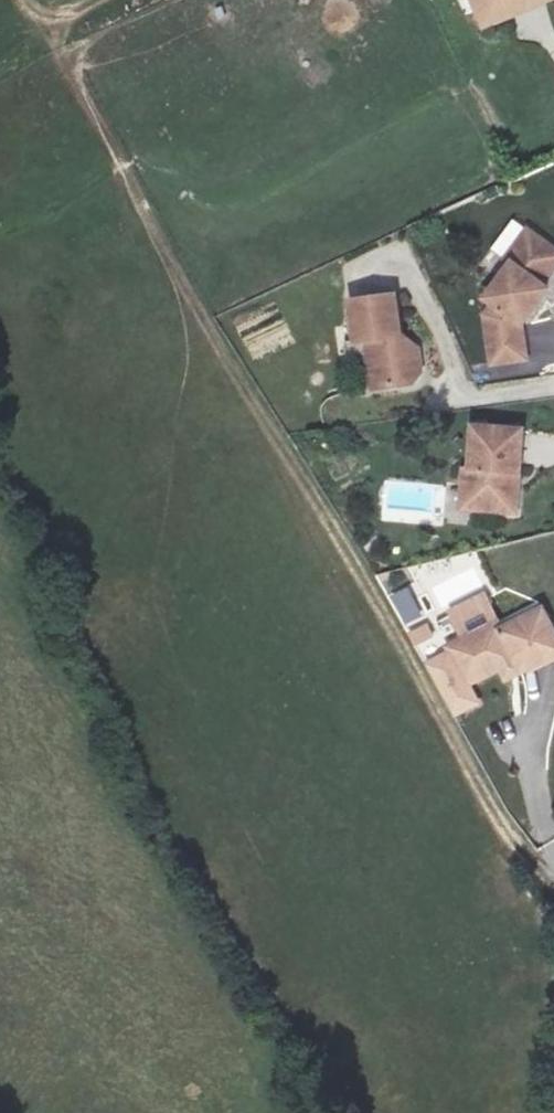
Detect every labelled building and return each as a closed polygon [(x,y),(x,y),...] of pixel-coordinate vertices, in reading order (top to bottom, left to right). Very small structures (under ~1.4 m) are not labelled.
[(464,36),(503,19),(500,11),(518,3),(521,10),(545,0),(449,0),(464,36)] [(553,249),(524,228),(478,294),(486,299),(478,311),(486,359),(520,354),(514,319),(536,289),(529,285),(553,249)] [(365,300),(322,307),(328,347),(339,345),(344,378),(363,391),(385,388),(394,375),(391,353),(372,340),(365,300)] [(363,391),(344,378),(347,394),(363,391)] [(464,464),(463,488),(473,488),(472,505),(516,507),(516,498),(517,481),(512,481),(513,467),(518,468),(519,441),(471,439),(470,464),(464,464)] [(473,488),(463,488),(472,505),(473,488)] [(533,621),(493,644),(490,636),(457,655),(467,672),(452,682),(463,700),(497,680),(510,673),(516,684),(553,662),(553,657),(533,621)] [(457,655),(446,683),(452,682),(467,672),(457,655)] [(510,673),(497,680),(514,689),(516,684),(510,673)]
